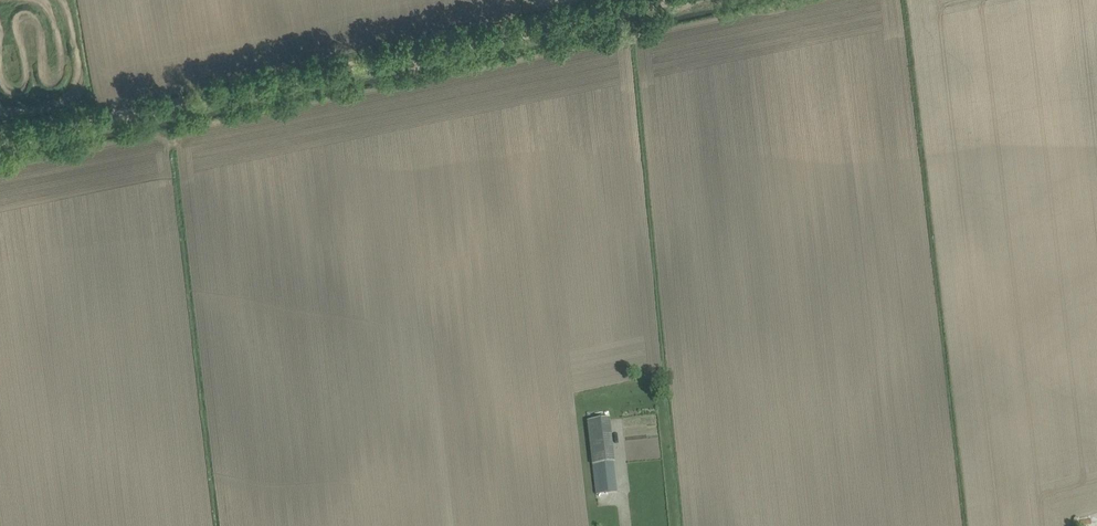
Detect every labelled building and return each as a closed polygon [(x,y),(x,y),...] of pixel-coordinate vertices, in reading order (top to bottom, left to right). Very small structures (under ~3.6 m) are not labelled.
[(616,492),(607,418),(585,421),(594,495),(616,492)]
